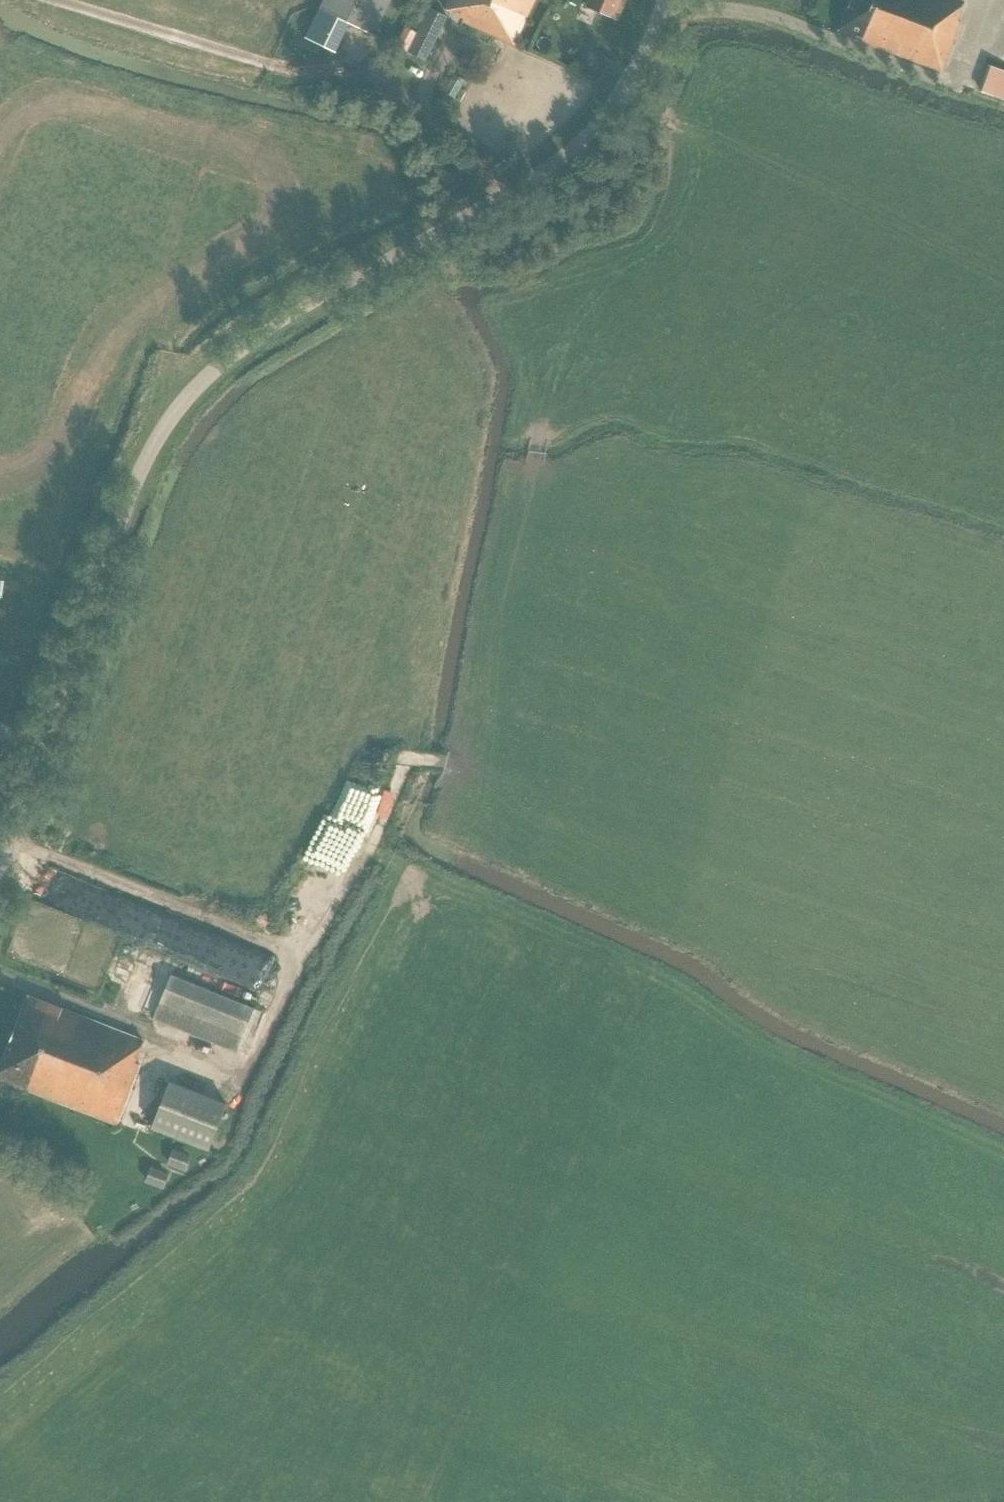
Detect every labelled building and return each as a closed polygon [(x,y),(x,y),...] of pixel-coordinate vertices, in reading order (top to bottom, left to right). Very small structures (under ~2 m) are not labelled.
[(320,9),(327,13),(324,20),(317,35),(338,45),(349,23),(374,35),(390,0),(324,0),(320,9)] [(535,0),(448,0),(444,8),(463,17),(462,20),(514,44),(535,0)] [(584,7),(611,19),(620,0),(587,0),(584,7)] [(964,2),(959,0),(849,0),(838,32),(856,39),(857,35),(862,37),(861,41),(942,71),(961,22),(957,20),(964,2)] [(425,60),(447,16),(430,8),(408,52),(425,60)] [(981,79),(977,90),(1003,99),(1003,98),(1003,70),(986,64),(981,79)] [(171,975),(160,1002),(153,1019),(237,1053),(243,1036),(254,1009),(171,975)] [(144,1040),(28,995),(0,1066),(0,1078),(117,1124),(140,1064),(135,1062),(144,1040)] [(227,1103),(170,1081),(152,1129),(209,1151),(227,1103)] [(146,1182),(164,1189),(170,1174),(152,1167),(146,1182)]
